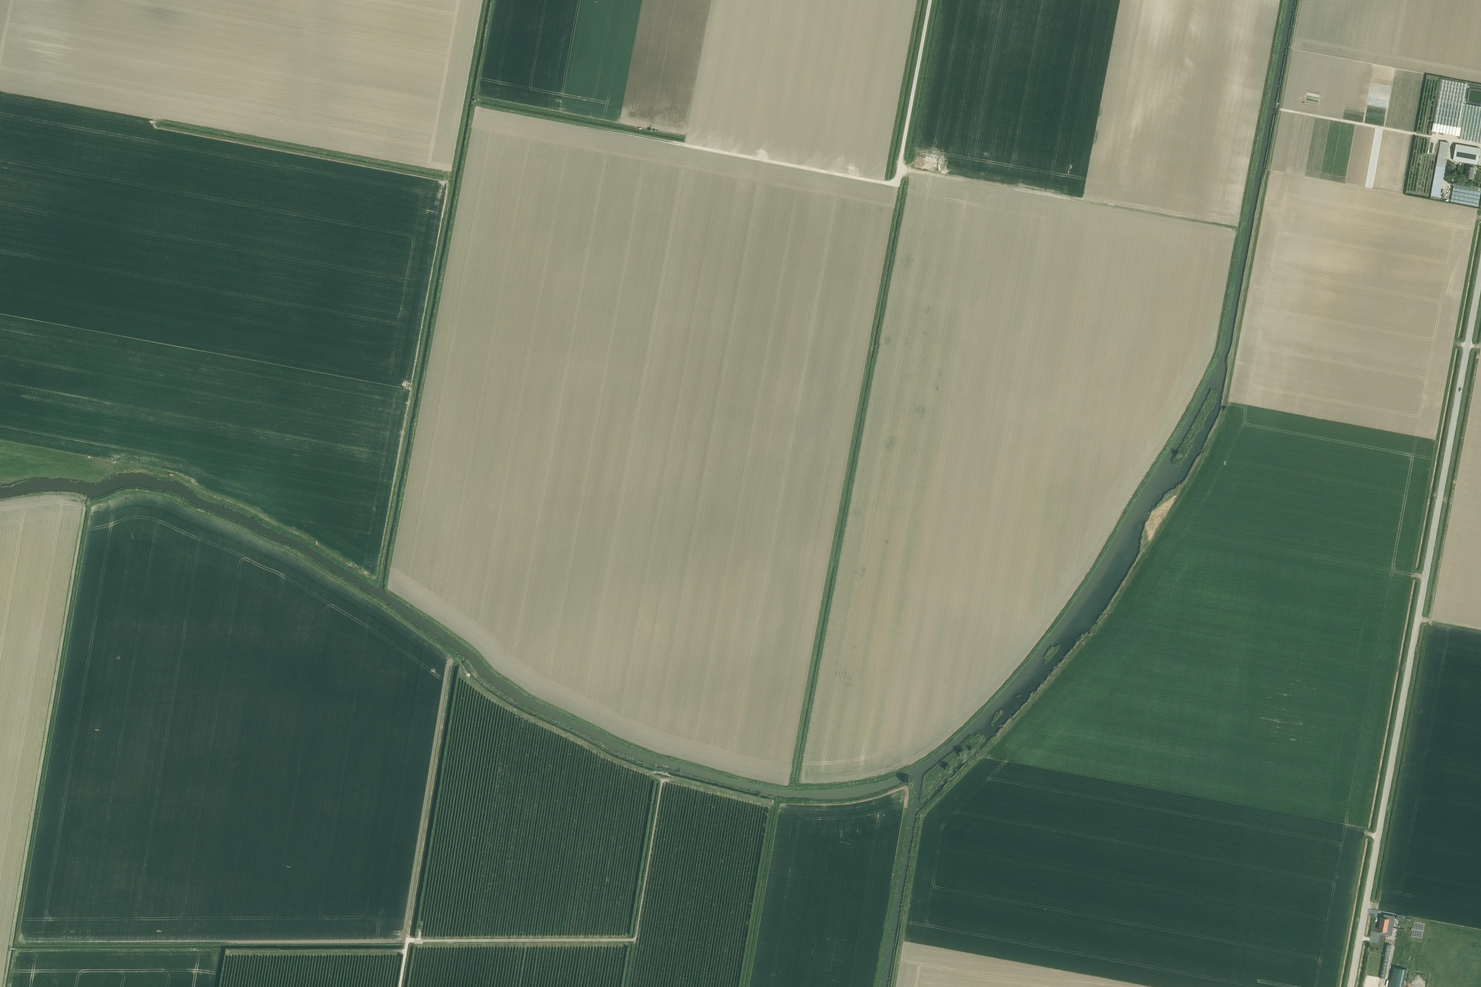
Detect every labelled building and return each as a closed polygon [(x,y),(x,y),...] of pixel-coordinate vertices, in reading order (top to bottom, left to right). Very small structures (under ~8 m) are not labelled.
[(1460,136),(1459,139),(1480,142),(1480,107),(1465,104),(1463,104),(1467,84),(1442,79),(1432,131),(1460,136)] [(1441,141),(1436,171),(1431,196),(1440,197),(1445,173),(1450,143),(1441,141)] [(1480,148),(1456,144),(1454,160),(1478,164),(1480,148)] [(1472,179),(1474,167),(1467,166),(1465,177),(1472,179)] [(1382,917),(1381,923),(1388,925),(1393,926),(1394,921),(1394,919),(1394,918),(1385,916),(1385,918),(1382,917)] [(1381,923),(1379,930),(1382,930),(1382,932),(1392,934),(1393,926),(1388,925),(1381,923)] [(1385,978),(1389,956),(1391,944),(1386,944),(1383,955),(1380,977),(1385,978)] [(1388,986),(1404,986),(1407,969),(1392,966),(1388,986)]
